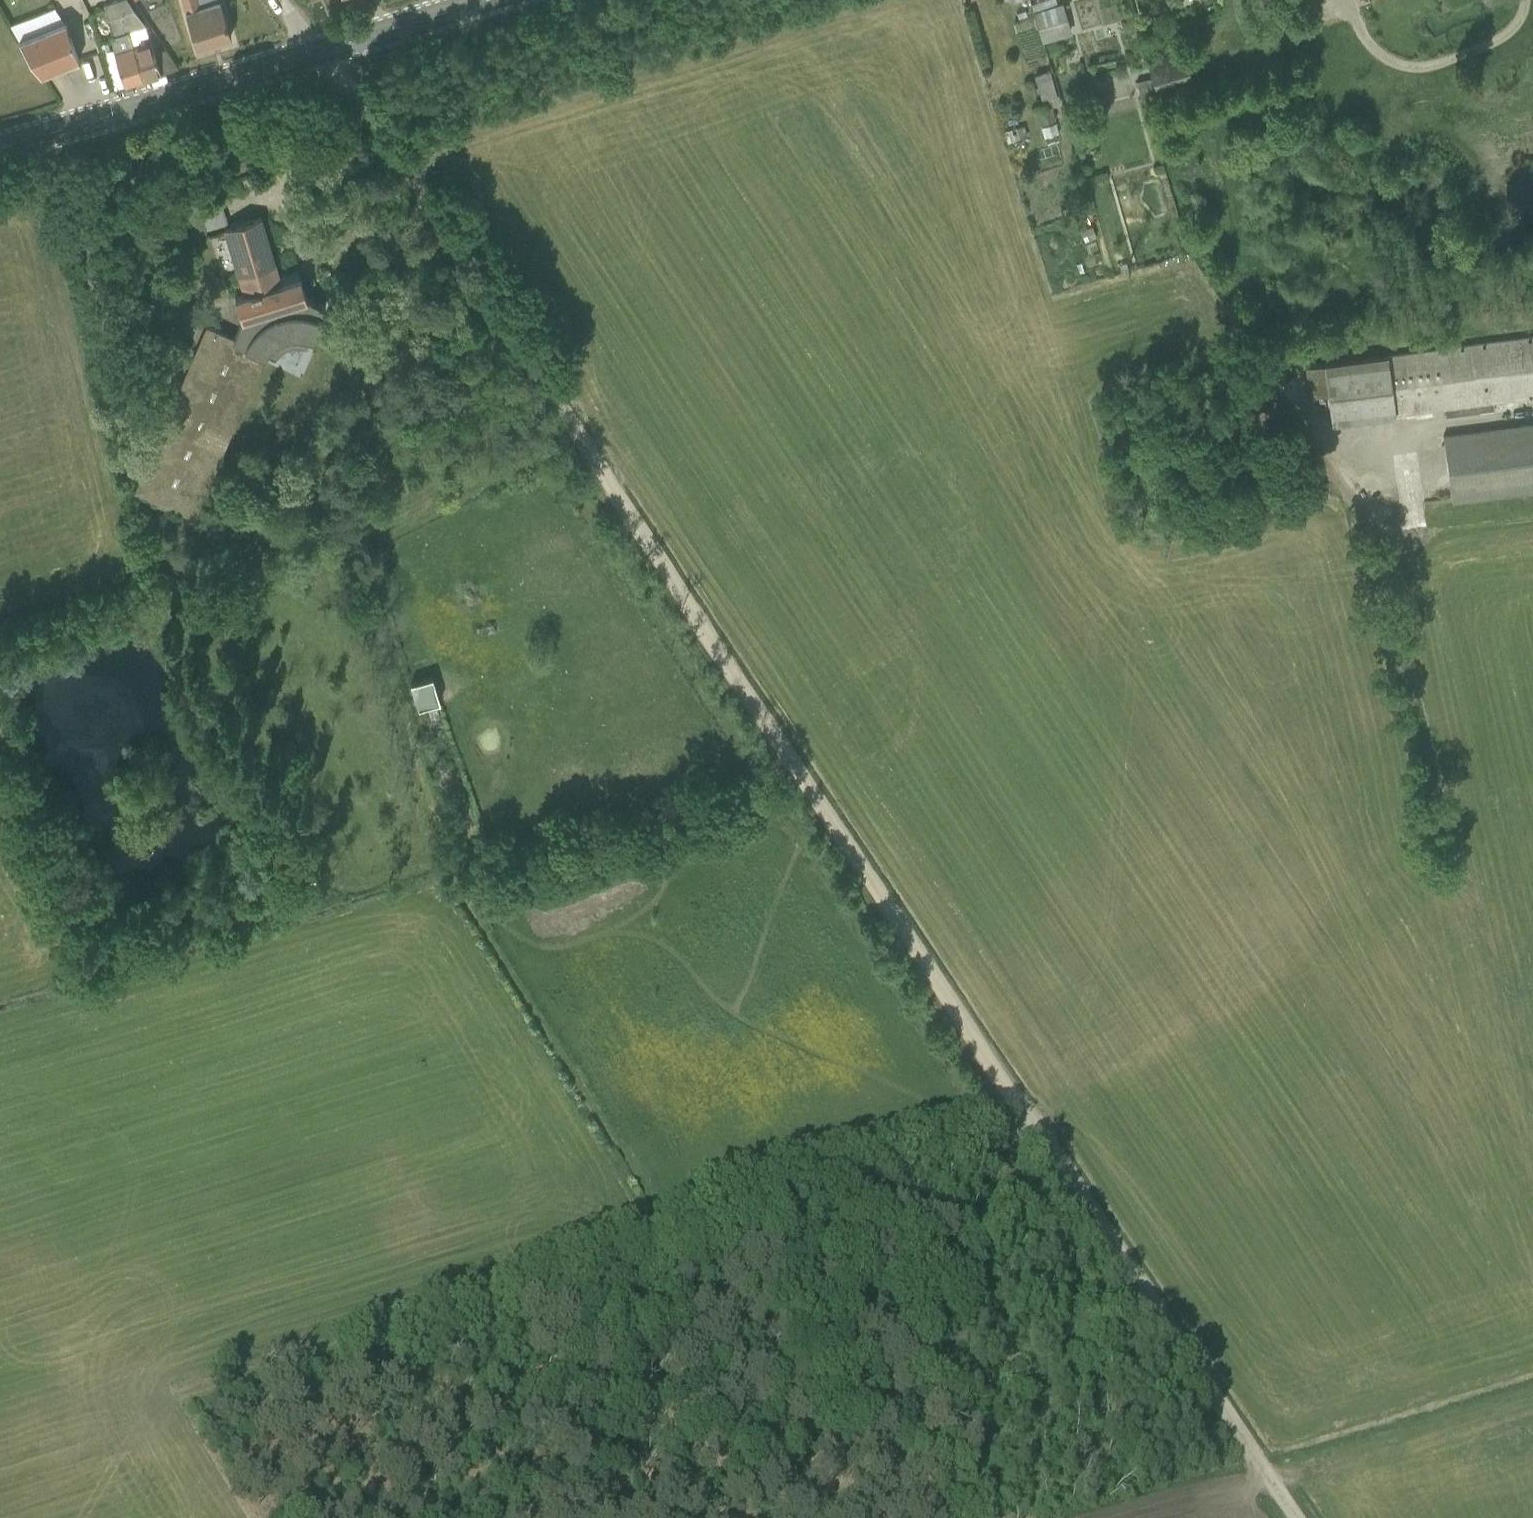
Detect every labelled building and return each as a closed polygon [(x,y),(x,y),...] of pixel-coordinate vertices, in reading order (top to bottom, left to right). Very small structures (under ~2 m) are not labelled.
[(118,0),(105,0),(103,1),(112,31),(108,32),(113,45),(101,48),(108,71),(120,68),(124,81),(142,75),(118,0)] [(160,70),(145,22),(130,0),(118,0),(142,75),(160,70)] [(230,33),(218,0),(181,0),(195,42),(230,33)] [(1041,39),(1069,30),(1061,0),(1060,0),(1056,1),(1056,0),(1033,0),(1030,1),(1041,39)] [(40,71),(78,57),(64,20),(54,6),(10,23),(40,71)] [(98,42),(83,46),(94,83),(109,78),(98,42)] [(1152,74),(1157,90),(1158,95),(1194,84),(1191,76),(1198,74),(1194,58),(1186,60),(1182,47),(1146,57),(1152,74)] [(1041,98),(1056,94),(1048,68),(1033,72),(1041,98)] [(1140,95),(1157,90),(1152,74),(1136,79),(1140,95)] [(1054,116),(1050,101),(1034,106),(1038,121),(1054,116)] [(207,226),(226,220),(221,200),(201,206),(207,226)] [(325,301),(305,293),(296,265),(279,270),(261,213),(223,225),(241,290),(234,291),(242,314),(233,332),(216,325),(219,319),(208,315),(133,487),(193,512),(265,348),(272,352),(278,347),(282,344),(287,341),(291,340),(298,340),(305,341),(307,331),(311,333),(325,301)] [(1136,264),(1150,260),(1146,246),(1131,250),(1136,264)] [(1532,396),(1532,335),(1303,365),(1305,380),(1310,379),(1312,391),(1327,389),(1331,422),(1440,407),(1445,415),(1493,408),(1492,401),(1532,396)] [(1442,433),(1451,500),(1532,489),(1532,421),(1442,433)] [(419,706),(441,699),(432,673),(410,680),(419,706)]
